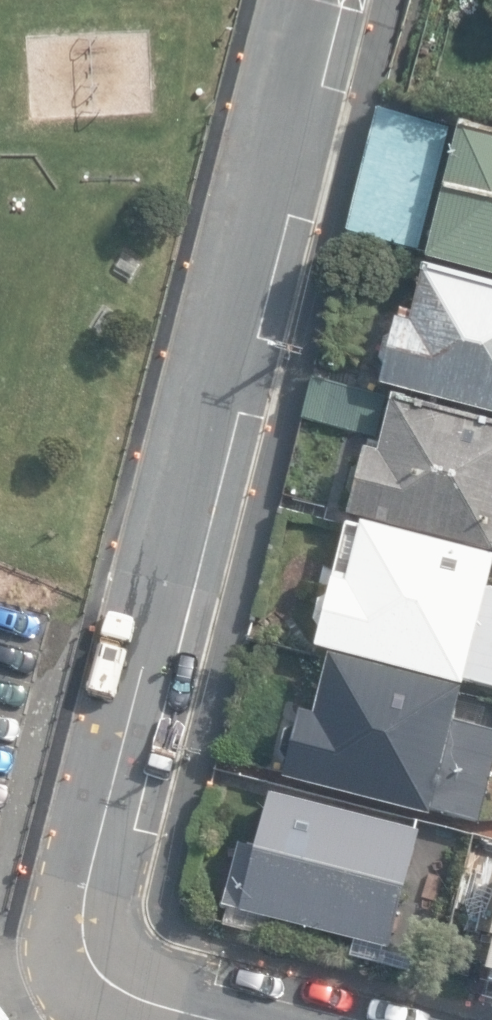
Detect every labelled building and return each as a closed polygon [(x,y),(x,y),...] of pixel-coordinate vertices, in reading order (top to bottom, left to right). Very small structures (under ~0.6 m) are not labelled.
[(347,231),(421,250),(451,129),(377,110),(347,231)] [(444,189),(491,201),(491,129),(461,121),(444,189)] [(444,189),(426,258),(491,275),(491,201),(444,189)] [(491,413),(491,282),(423,265),(412,311),(400,308),(398,317),(395,316),(391,335),(385,337),(378,361),(383,369),(378,384),(491,413)] [(302,418),(374,437),(385,398),(312,379),(302,418)] [(391,398),(378,451),(364,448),(359,466),(353,470),(348,490),(352,496),(347,514),(491,551),(491,423),(391,398)] [(491,690),(491,592),(486,591),(491,568),(491,558),(345,522),(327,596),(317,601),(308,644),(491,690)] [(478,823),(491,766),(491,731),(452,721),(460,689),(328,656),(313,714),(298,710),(294,727),(285,725),(278,752),(285,762),(281,778),(428,815),(429,811),(478,823)] [(221,905),(387,948),(418,830),(269,791),(265,806),(254,812),(247,843),(238,841),(221,905)] [(483,974),(491,977),(491,939),(483,974)]
